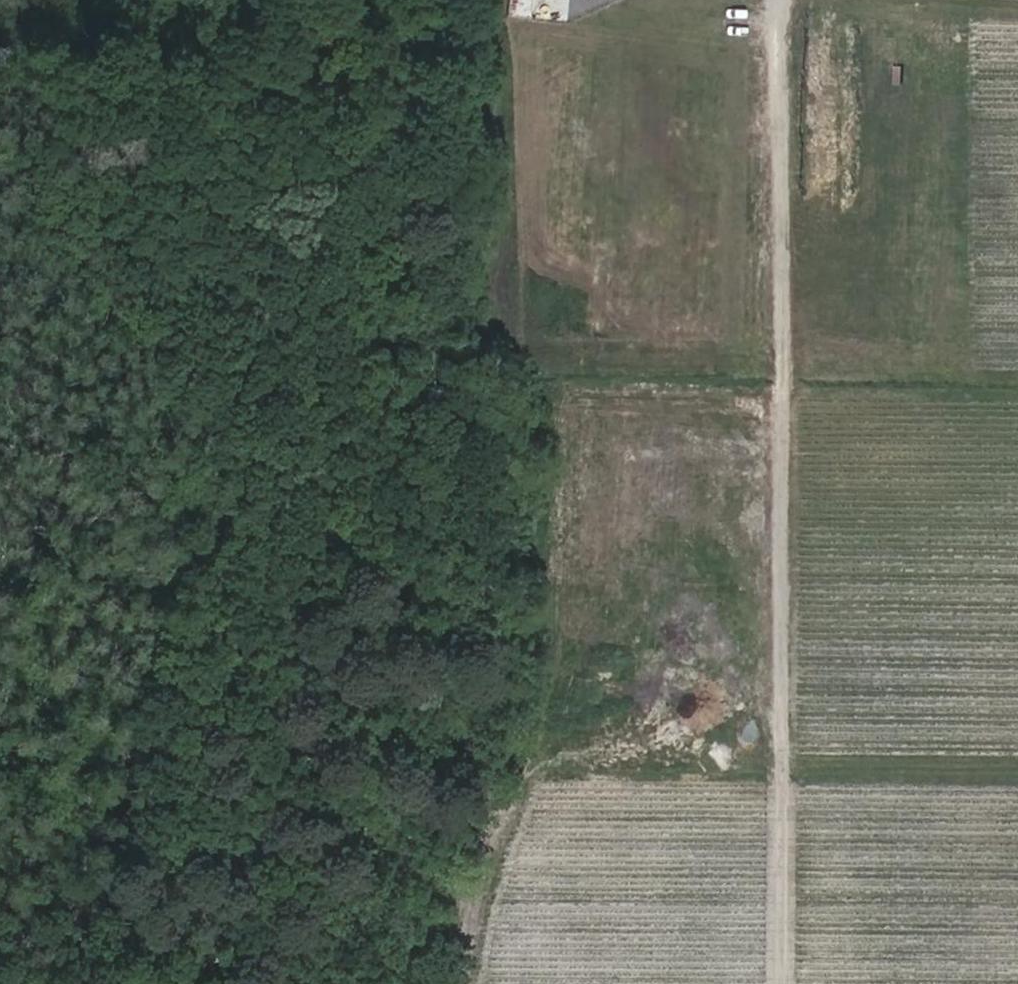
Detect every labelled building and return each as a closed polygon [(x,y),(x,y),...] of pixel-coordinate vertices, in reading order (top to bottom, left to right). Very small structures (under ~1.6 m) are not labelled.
[(568,16),(569,0),(523,0),(522,2),(517,2),(516,12),(568,16)]
